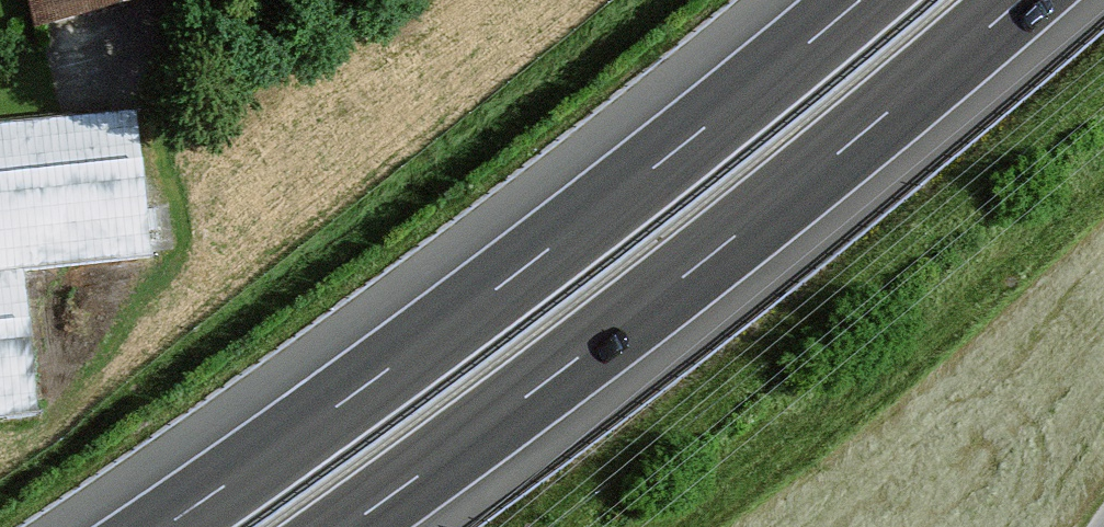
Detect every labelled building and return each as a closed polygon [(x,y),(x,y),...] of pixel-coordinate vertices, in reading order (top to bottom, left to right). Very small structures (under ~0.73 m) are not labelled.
[(39,20),(118,0),(34,0),(39,20)] [(39,414),(25,271),(152,256),(136,110),(72,117),(71,113),(0,120),(0,418),(39,414)]
